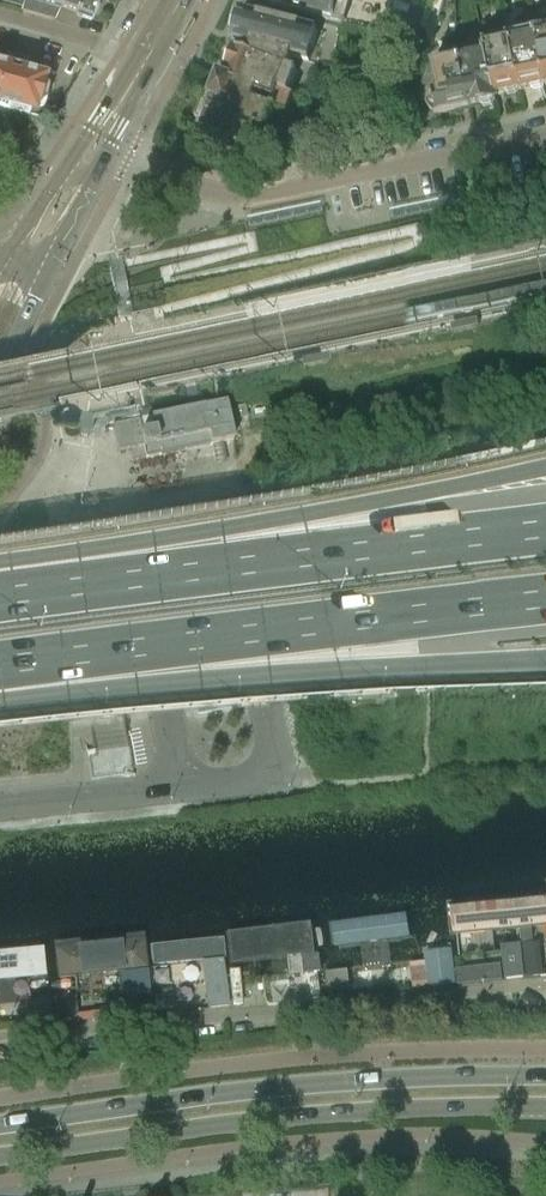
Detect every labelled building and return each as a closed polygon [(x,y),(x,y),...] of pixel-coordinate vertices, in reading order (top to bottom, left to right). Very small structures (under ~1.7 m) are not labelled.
[(38,1),(36,0),(25,0),(22,12),(53,21),(59,7),(92,19),(99,0),(39,0),(38,1)] [(334,17),(338,0),(266,0),(334,17)] [(241,11),(236,31),(233,43),(250,47),(249,49),(289,59),(304,63),(310,65),(318,32),(241,11)] [(537,32),(545,73),(545,30),(537,32)] [(511,38),(522,89),(530,87),(534,89),(542,88),(544,84),(545,84),(545,73),(537,32),(511,38)] [(485,43),(486,51),(495,94),(505,92),(508,95),(516,93),(518,90),(522,89),(511,38),(485,43)] [(229,69),(225,79),(224,80),(257,94),(256,96),(276,103),(273,110),(286,115),(294,95),(290,94),(298,73),(247,54),(236,49),(235,52),(230,51),(226,52),(222,63),(224,67),(229,69)] [(486,51),(459,56),(470,107),(480,105),(484,107),(492,105),(494,102),(496,102),(495,95),(495,94),(486,51)] [(450,63),(432,67),(427,66),(418,100),(429,96),(427,106),(434,115),(470,107),(459,56),(449,59),(450,63)] [(2,108),(16,111),(28,113),(31,105),(42,107),(47,83),(43,82),(44,77),(26,72),(27,62),(6,57),(4,67),(0,66),(0,108),(2,108)] [(201,98),(194,117),(205,121),(204,122),(204,124),(204,125),(204,126),(205,128),(207,129),(229,138),(229,139),(263,152),(274,124),(268,122),(273,110),(276,103),(256,96),(257,94),(224,80),(225,79),(219,76),(218,80),(216,79),(209,95),(212,96),(211,99),(212,100),(211,102),(201,98)] [(234,440),(231,425),(226,402),(112,426),(118,452),(143,446),(145,458),(234,440)] [(247,417),(245,405),(233,408),(235,419),(247,417)] [(77,434),(77,435),(89,437),(91,426),(80,423),(77,434)] [(86,742),(85,742),(86,751),(87,753),(91,779),(123,774),(124,776),(127,776),(127,777),(128,777),(128,775),(133,775),(133,776),(134,776),(134,774),(133,772),(130,747),(97,751),(97,749),(94,749),(92,741),(91,741),(92,750),(87,750),(86,742)] [(518,938),(528,938),(528,928),(518,928),(518,938)] [(535,943),(497,946),(499,965),(499,970),(538,967),(535,943)] [(365,957),(375,957),(375,948),(365,948),(365,957)] [(456,982),(452,948),(424,952),(425,962),(411,963),(414,988),(456,982)] [(319,954),(302,956),(304,973),(321,971),(319,954)] [(269,967),(279,967),(279,957),(269,957),(269,967)] [(211,987),(213,1008),(223,1007),(221,985),(227,985),(224,960),(206,962),(209,987),(211,987)] [(459,985),(501,979),(499,970),(499,965),(457,970),(459,985)] [(183,976),(193,976),(193,967),(183,967),(183,976)] [(129,994),(131,1017),(154,1015),(152,991),(150,991),(148,969),(121,972),(123,995),(129,994)] [(350,990),(348,969),(325,972),(328,992),(350,990)] [(97,986),(106,986),(106,976),(97,976),(97,986)] [(1,996),(11,995),(11,986),(1,986),(1,996)] [(55,1023),(78,1021),(76,996),(53,998),(55,1023)]
